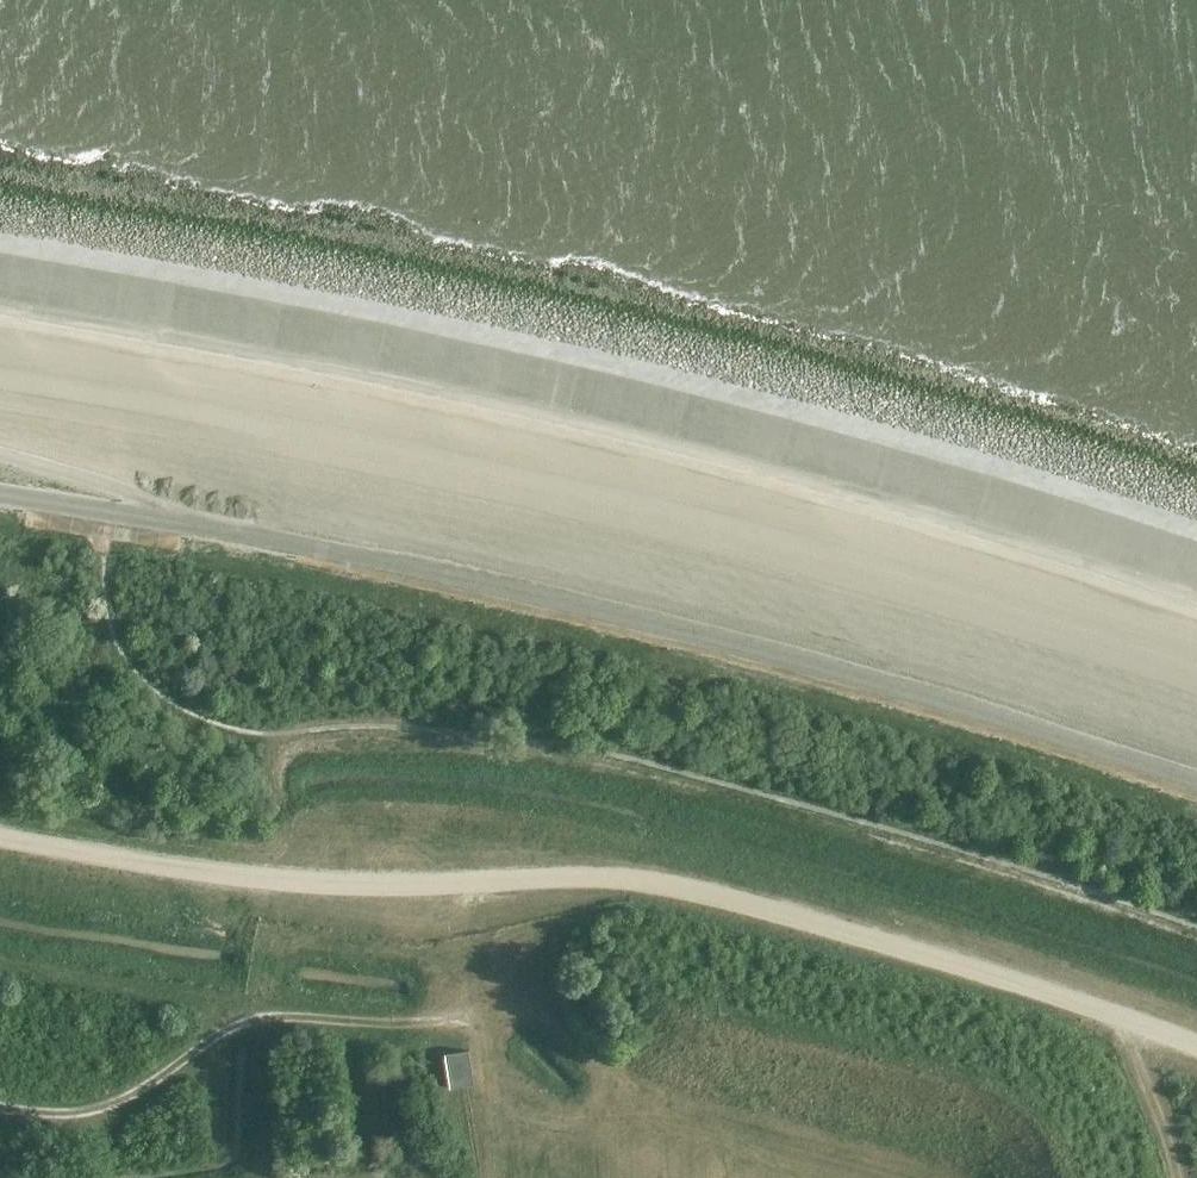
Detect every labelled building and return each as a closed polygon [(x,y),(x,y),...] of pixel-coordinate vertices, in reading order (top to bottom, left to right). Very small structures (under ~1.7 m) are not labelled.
[(450,1087),(473,1083),(468,1050),(444,1054),(450,1087)]
